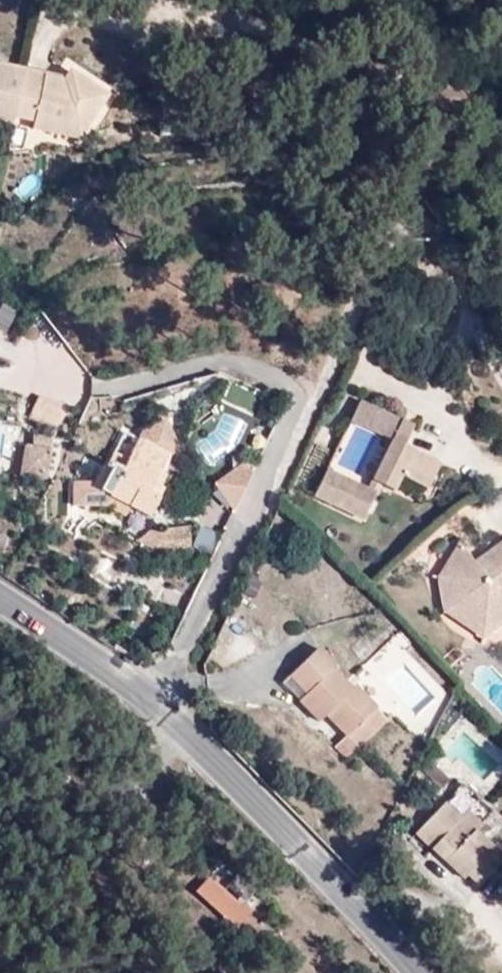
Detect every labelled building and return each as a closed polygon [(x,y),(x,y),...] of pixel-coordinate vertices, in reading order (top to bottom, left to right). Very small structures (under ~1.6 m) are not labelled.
[(20,60),(44,64),(53,10),(29,6),(20,60)] [(45,71),(0,61),(0,113),(36,119),(45,71)] [(77,132),(109,90),(71,64),(63,74),(45,71),(36,119),(35,125),(77,132)] [(49,368),(44,394),(83,401),(87,375),(49,368)] [(400,415),(360,398),(352,416),(391,434),(400,415)] [(78,478),(70,496),(99,509),(106,495),(146,512),(182,432),(145,416),(124,462),(111,456),(98,487),(78,478)] [(390,436),(373,473),(393,483),(399,470),(427,483),(438,459),(390,436)] [(47,479),(52,444),(22,440),(17,475),(47,479)] [(239,503),(253,470),(228,460),(214,493),(239,503)] [(327,468),(315,494),(363,516),(375,489),(327,468)] [(473,559),(457,540),(437,575),(444,609),(482,634),(501,619),(501,539),(473,559)] [(347,758),(386,719),(375,704),(340,670),(330,668),(336,659),(318,646),(282,682),(319,720),(325,714),(345,735),(334,746),(347,758)] [(445,801),(416,834),(432,848),(461,815),(445,801)] [(461,815),(432,848),(463,874),(466,870),(478,881),(501,854),(501,850),(474,826),(479,821),(466,809),(461,815)] [(209,871),(193,889),(237,928),(253,910),(209,871)]
